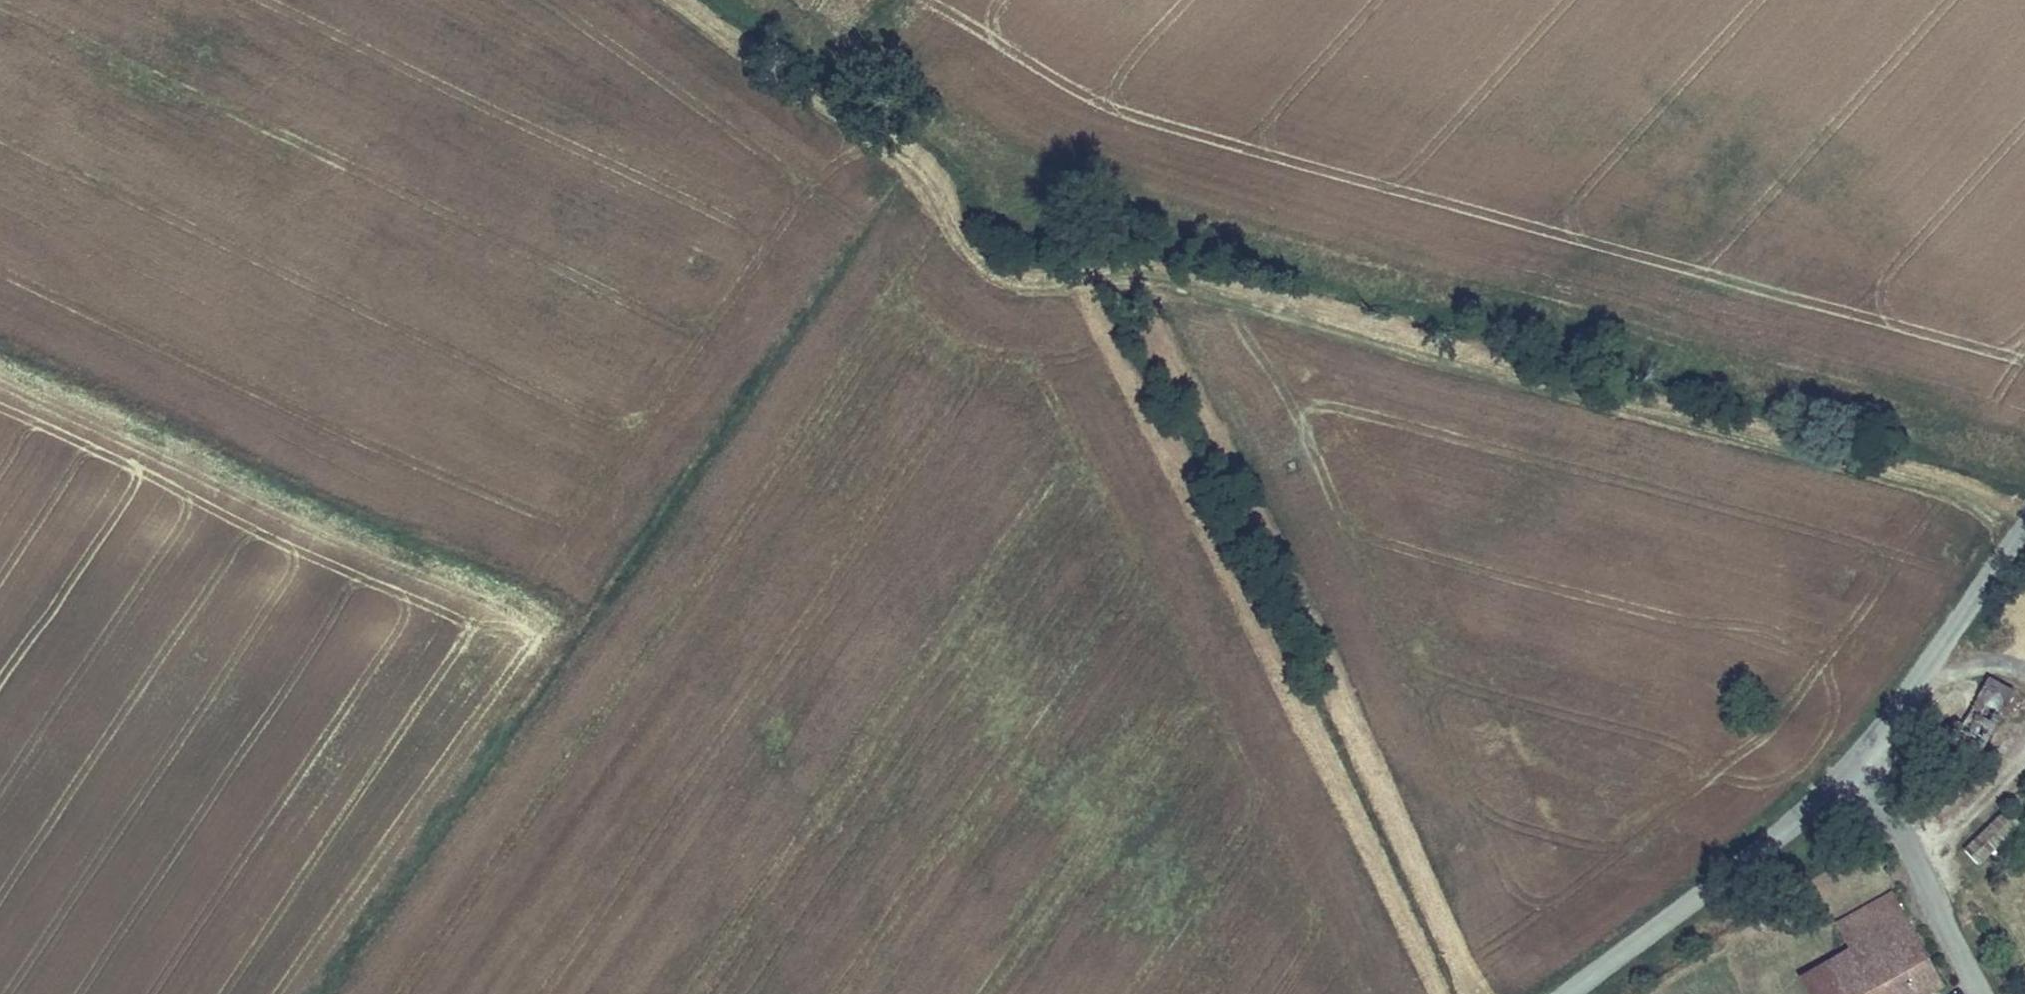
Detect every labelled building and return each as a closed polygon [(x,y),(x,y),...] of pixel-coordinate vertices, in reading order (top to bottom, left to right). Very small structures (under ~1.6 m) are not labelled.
[(1991,830),(1975,816),(1937,858),(1956,873),(1991,830)] [(1812,973),(1824,993),(1919,993),(1920,993),(1869,908),(1815,939),(1827,964),(1812,973)] [(1781,991),(1783,993),(1824,993),(1812,973),(1781,991)]
